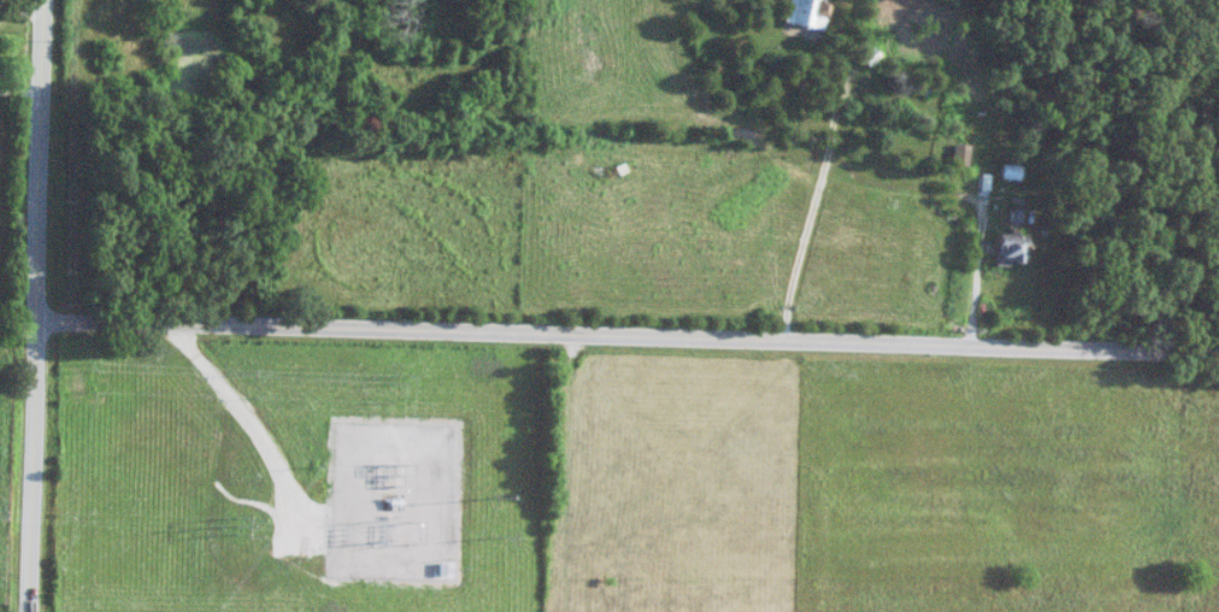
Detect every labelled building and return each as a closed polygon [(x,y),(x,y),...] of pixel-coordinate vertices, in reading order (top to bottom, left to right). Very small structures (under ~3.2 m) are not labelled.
[(784,23),(822,28),(826,0),(787,0),(784,23)] [(966,168),(966,145),(952,145),(952,168),(966,168)] [(1017,166),(999,166),(999,179),(1017,179),(1017,166)] [(1021,234),(994,234),(994,265),(1006,265),(1006,260),(1021,260),(1021,234)]
